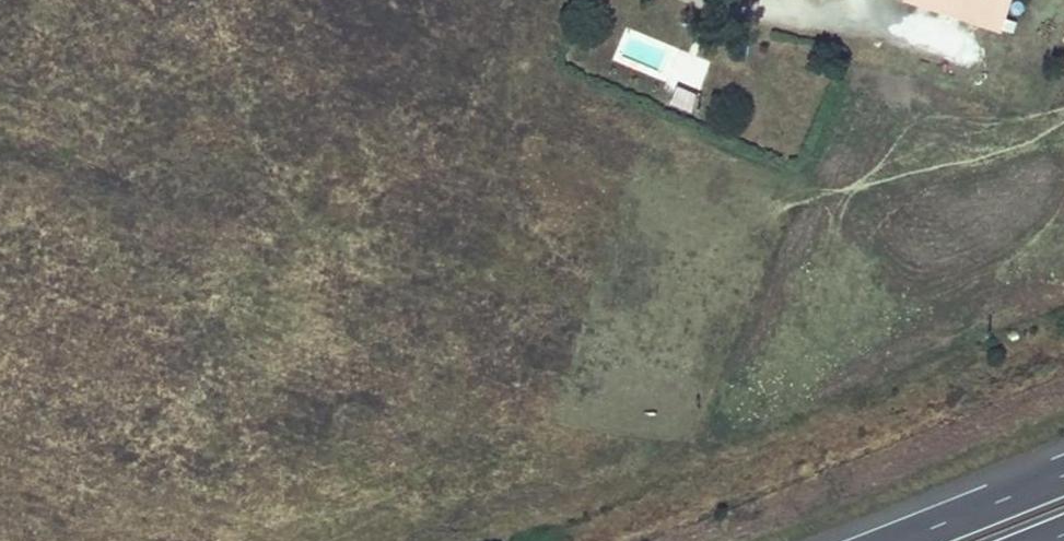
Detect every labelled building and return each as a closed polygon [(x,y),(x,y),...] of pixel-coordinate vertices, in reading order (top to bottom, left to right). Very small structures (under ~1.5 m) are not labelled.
[(998,19),(1005,0),(939,0),(998,19)]
